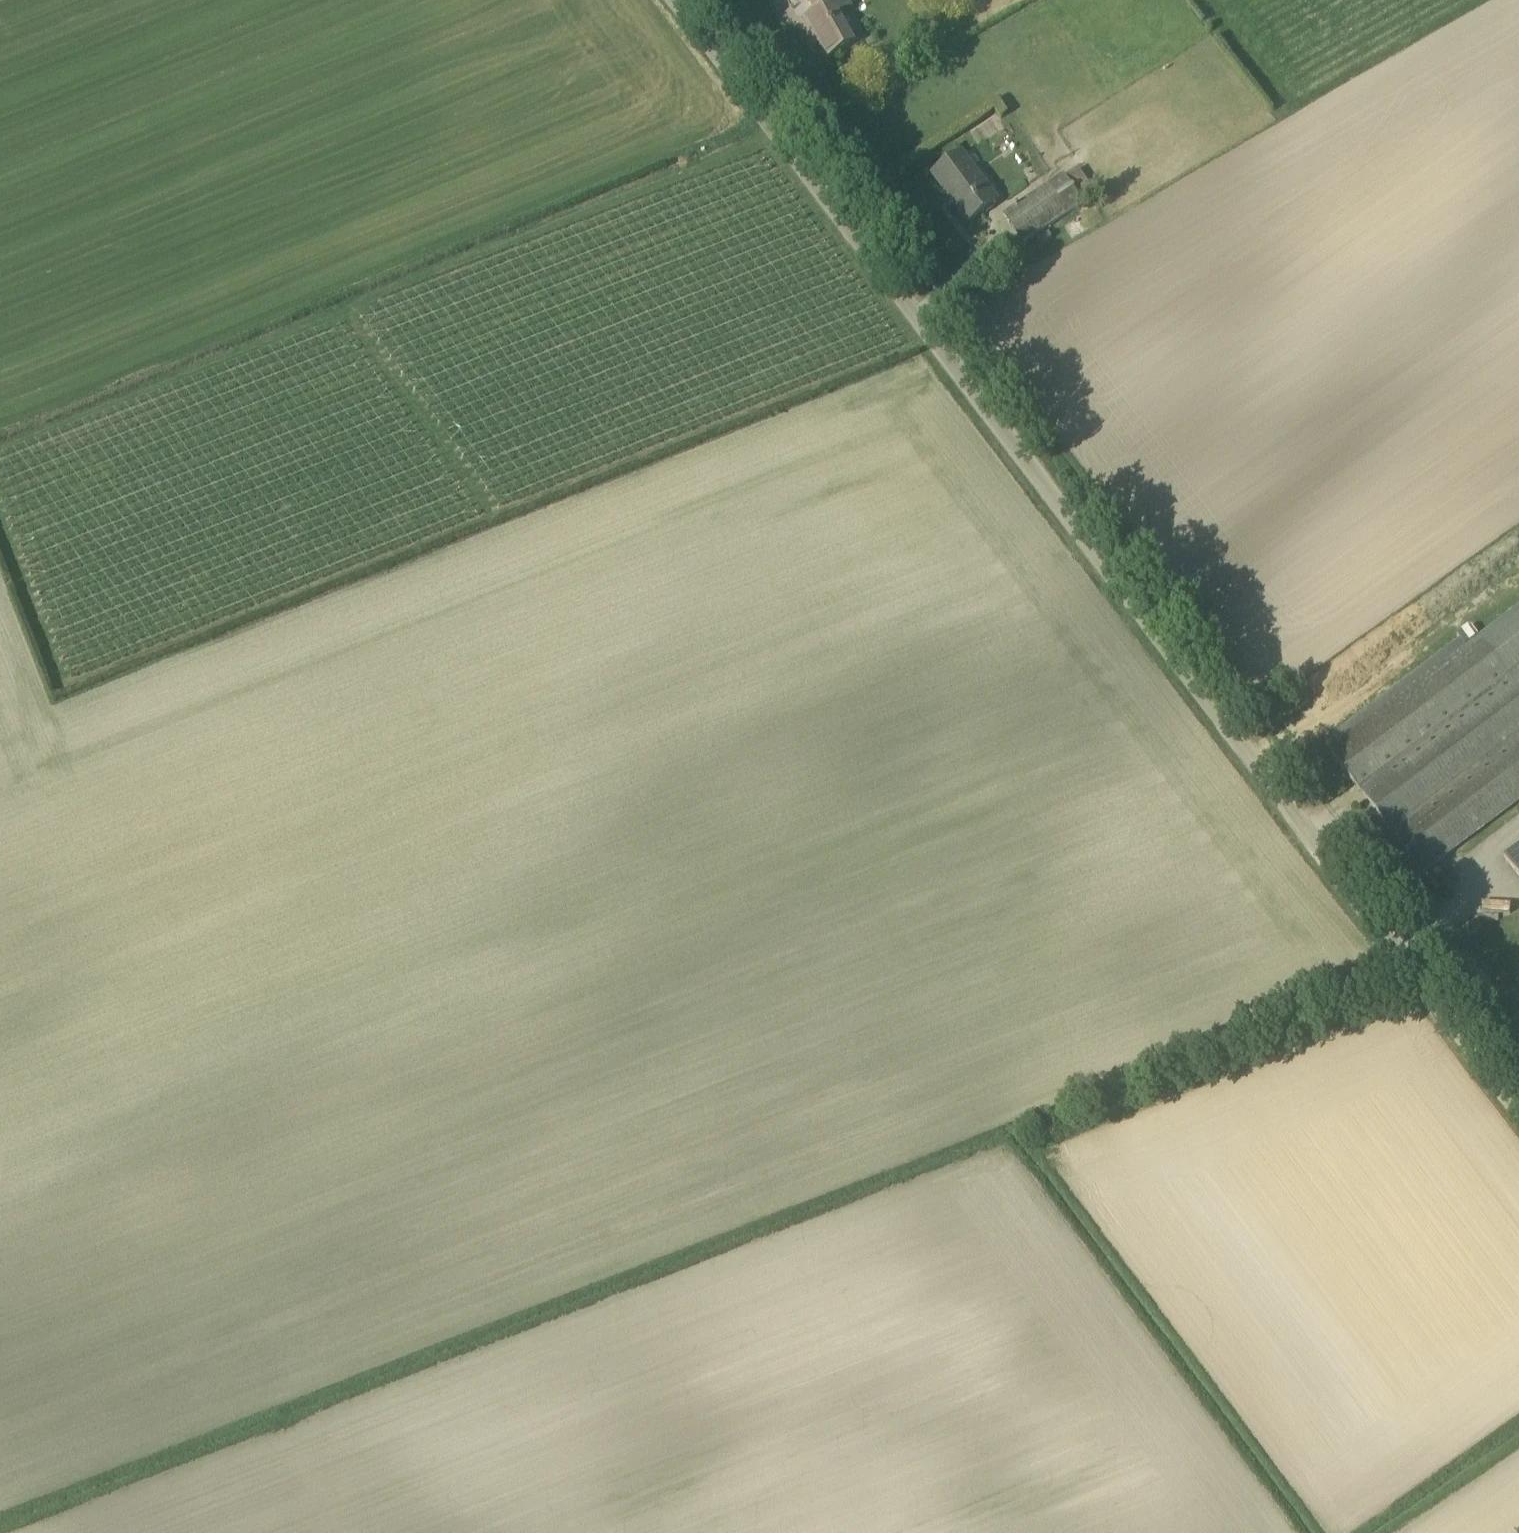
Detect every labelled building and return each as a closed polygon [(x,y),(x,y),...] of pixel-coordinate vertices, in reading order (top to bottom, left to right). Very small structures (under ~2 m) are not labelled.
[(849,0),(812,0),(818,12),(800,22),(814,47),(820,44),(828,59),(856,44),(839,14),(852,6),(849,0)] [(969,223),(997,202),(962,155),(934,175),(969,223)] [(1023,243),(1040,233),(1052,224),(1084,204),(1082,201),(1066,177),(1065,175),(1033,195),(1004,214),(1023,243)] [(1493,628),(1480,638),(1331,750),(1423,872),(1518,800),(1518,608),(1493,628)] [(1301,709),(1310,703),(1301,691),(1293,698),(1301,709)] [(1504,856),(1518,876),(1518,845),(1504,856)]
